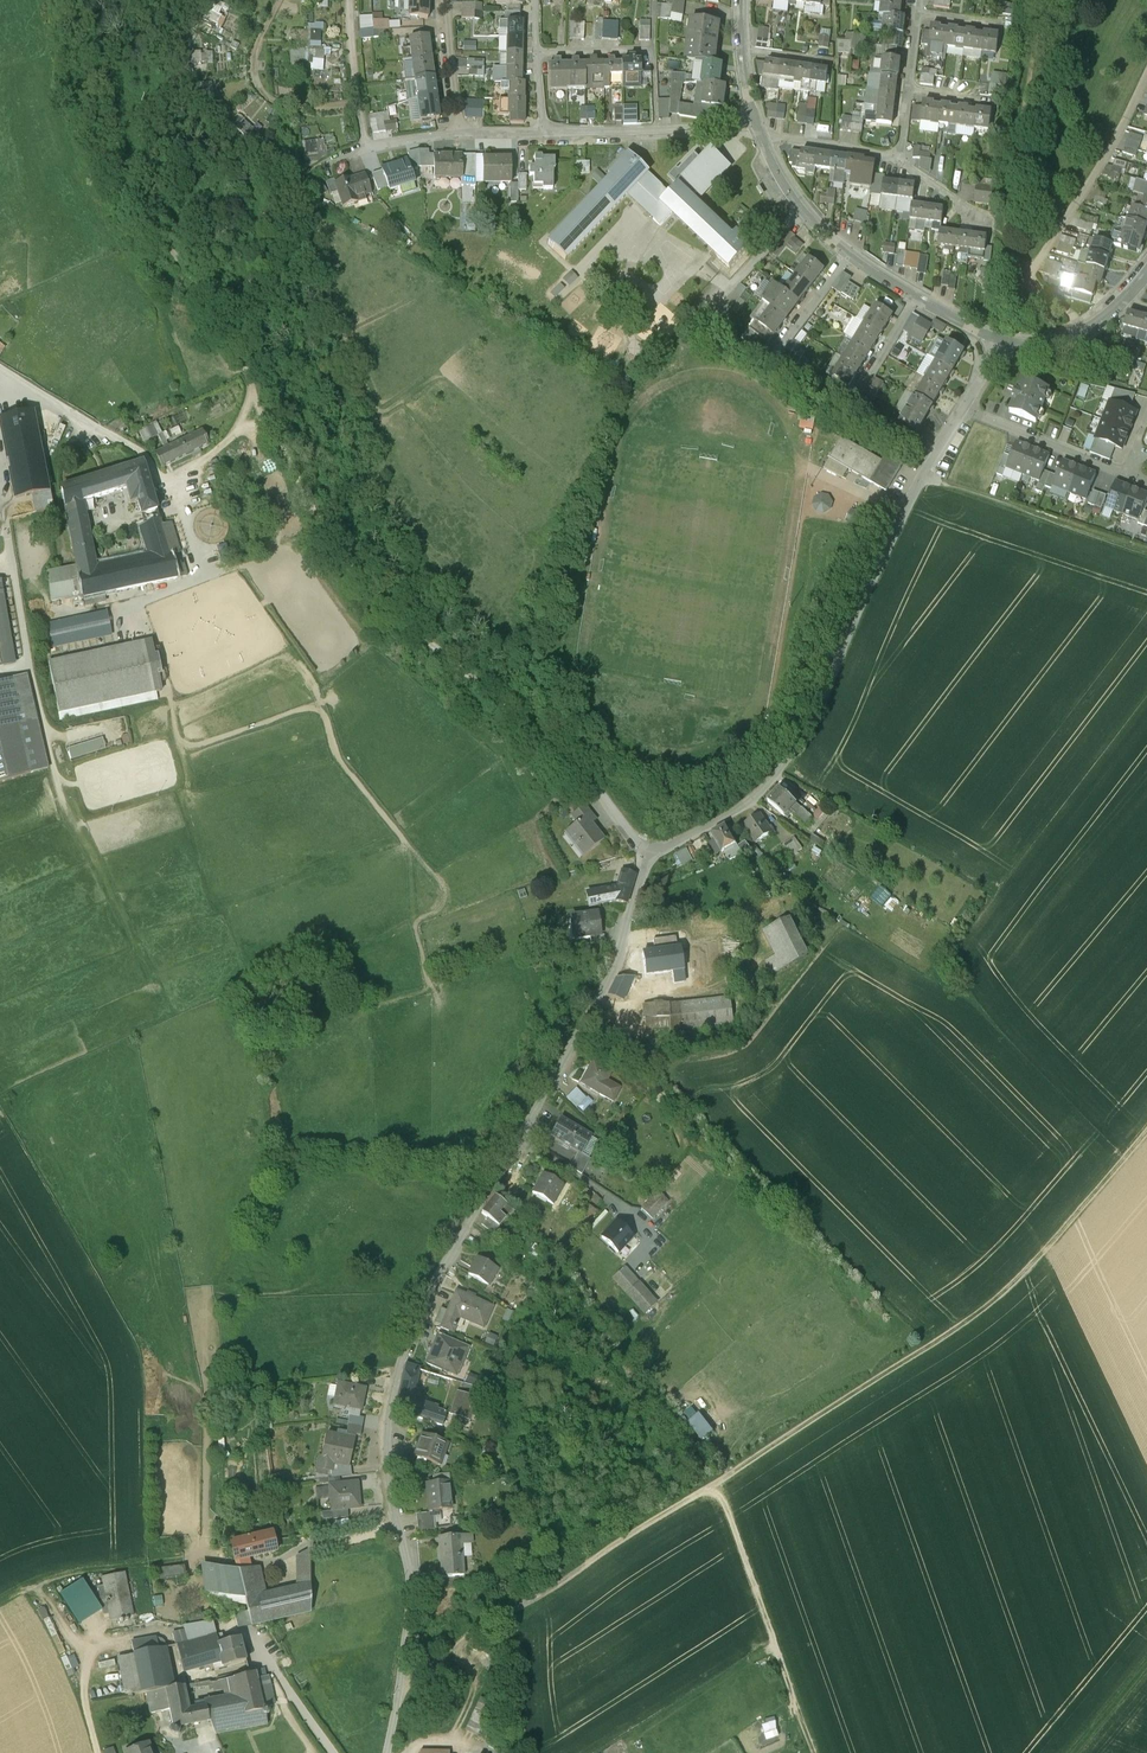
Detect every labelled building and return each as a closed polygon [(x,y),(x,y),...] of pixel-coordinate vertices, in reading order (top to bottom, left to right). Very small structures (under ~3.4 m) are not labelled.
[(397,19),(408,19),(426,19),(427,0),(398,0),(397,19)] [(677,0),(674,0),(673,6),(684,8),(685,1),(677,0)] [(934,1),(933,8),(950,10),(951,3),(948,3),(934,1)] [(901,5),(882,2),(880,17),(884,18),(884,17),(900,19),(901,5)] [(475,4),(462,3),(462,11),(475,11),(475,4)] [(520,5),(506,5),(506,12),(519,13),(520,5)] [(662,5),(660,18),(670,19),(672,13),(673,6),(665,5),(662,5)] [(673,6),(672,13),(683,15),(684,8),(673,6)] [(474,20),(475,11),(462,11),(461,19),(474,20)] [(506,12),(504,12),(504,21),(519,21),(519,13),(506,12)] [(372,17),(359,18),(360,32),(372,31),(372,17)] [(900,19),(884,17),(884,18),(883,32),(889,33),(902,34),(904,19),(900,19)] [(720,23),(691,20),(688,40),(698,42),(717,44),(720,23)] [(504,21),(499,21),(499,28),(507,28),(507,37),(522,37),(523,21),(519,21),(504,21)] [(617,22),(602,21),(602,39),(616,40),(617,22)] [(641,21),(640,45),(650,44),(650,21),(641,21)] [(584,22),(570,22),(569,39),(583,39),(584,22)] [(941,28),(931,27),(930,32),(929,46),(928,46),(927,58),(945,61),(947,49),(949,31),(948,31),(940,30),(941,28)] [(966,34),(958,33),(958,30),(948,29),(948,31),(949,31),(947,49),(956,50),(956,48),(964,49),(966,34)] [(290,32),(291,43),(308,43),(307,31),(290,32)] [(309,48),(320,48),(321,31),(309,31),(309,48)] [(372,31),(360,32),(360,40),(373,39),(372,31)] [(385,31),(372,31),(373,39),(386,38),(385,31)] [(976,32),(966,31),(966,34),(964,49),(964,51),(973,52),(974,50),(981,51),(982,51),(984,36),(983,36),(975,35),(976,32)] [(930,32),(923,32),(922,46),(928,46),(929,46),(930,32)] [(902,34),(889,33),(887,47),(901,49),(902,34)] [(999,35),(983,33),(983,36),(984,36),(982,51),(981,51),(981,53),(996,55),(999,35)] [(860,37),(853,36),(852,43),(859,44),(860,37)] [(427,37),(409,40),(412,60),(430,58),(427,37)] [(522,37),(507,37),(507,52),(522,52),(522,37)] [(698,42),(688,40),(686,61),(696,62),(698,42)] [(758,40),(757,46),(771,48),(772,42),(768,41),(758,40)] [(852,43),(846,43),(837,41),(839,56),(851,57),(851,51),(852,43)] [(717,44),(698,42),(696,62),(703,63),(714,64),(717,44)] [(859,44),(852,43),(851,51),(858,52),(859,44)] [(311,51),(311,71),(323,71),(324,51),(311,51)] [(522,52),(507,52),(507,68),(522,68),(522,52)] [(430,58),(412,60),(414,80),(433,78),(430,58)] [(634,58),(628,59),(628,63),(621,63),(621,74),(622,87),(636,87),(635,79),(640,79),(640,74),(640,68),(639,63),(634,63),(634,58)] [(613,59),(608,59),(608,64),(603,64),(604,88),(609,88),(609,75),(621,74),(621,63),(613,63),(613,59)] [(467,60),(467,67),(469,67),(483,68),(484,61),(467,60)] [(577,60),(572,60),(572,65),(567,65),(567,89),(585,89),(585,88),(585,64),(578,65),(577,60)] [(595,60),(589,60),(590,64),(585,64),(585,88),(604,88),(603,64),(595,64),(595,60)] [(899,64),(873,60),(872,76),(882,77),(897,79),(899,64)] [(559,61),(554,61),(554,65),(549,65),(549,90),(567,89),(567,65),(559,65),(559,61)] [(782,64),(766,62),(762,88),(778,90),(780,79),(782,64)] [(714,64),(703,63),(701,83),(705,84),(720,85),(722,65),(714,64)] [(797,66),(782,64),(780,79),(795,81),(797,66)] [(812,68),(797,66),(795,81),(794,91),(809,93),(810,84),(812,68)] [(469,67),(469,76),(483,77),(483,68),(469,67)] [(522,68),(507,68),(494,68),(494,83),(500,83),(522,83),(522,68)] [(828,70),(812,68),(810,84),(826,86),(828,70)] [(686,73),(672,73),(671,82),(682,83),(685,83),(686,73)] [(934,77),(921,75),(920,85),(933,87),(934,77)] [(897,79),(882,77),(881,93),(895,94),(897,79)] [(433,78),(414,80),(417,101),(435,98),(433,78)] [(682,83),(671,82),(670,113),(678,114),(680,104),(682,83)] [(522,83),(500,83),(500,91),(509,92),(509,99),(523,99),(523,83),(522,83)] [(720,85),(705,84),(702,105),(721,107),(722,107),(725,92),(724,92),(724,86),(720,85)] [(991,86),(990,86),(989,97),(1004,99),(1006,88),(1000,87),(991,86)] [(881,93),(868,92),(866,106),(879,108),(881,93)] [(895,94),(881,93),(879,108),(894,110),(895,94)] [(435,98),(417,101),(420,121),(438,119),(435,98)] [(509,99),(499,98),(499,114),(509,115),(523,115),(523,99),(509,99)] [(483,100),(461,99),(465,118),(483,118),(483,100)] [(808,101),(807,106),(805,126),(814,127),(817,102),(808,101)] [(933,105),(924,103),(923,110),(921,123),(931,124),(931,122),(939,123),(940,123),(941,108),(933,107),(933,105)] [(694,106),(680,104),(678,114),(697,118),(703,116),(719,118),(721,107),(702,105),(694,104),(694,106)] [(623,123),(624,126),(636,125),(635,105),(623,106),(623,123)] [(807,106),(799,105),(796,125),(805,126),(807,106)] [(586,106),(578,107),(579,119),(587,119),(586,106)] [(595,106),(586,106),(587,119),(595,119),(595,106)] [(623,106),(614,106),(614,123),(623,123),(623,106)] [(777,107),(768,106),(767,120),(775,121),(777,107)] [(951,107),(941,106),(941,108),(940,123),(939,123),(939,125),(949,127),(949,124),(957,125),(959,110),(951,109),(951,107)] [(785,108),(777,107),(775,121),(783,122),(785,108)] [(879,108),(875,107),(874,115),(878,116),(877,124),(892,126),(894,110),(879,108)] [(399,124),(395,108),(386,110),(387,116),(389,126),(395,125),(399,124)] [(969,109),(959,108),(959,110),(957,125),(956,128),(966,129),(967,126),(974,127),(975,127),(977,113),(976,113),(968,112),(969,109)] [(923,110),(914,109),(912,122),(921,124),(921,123),(923,110)] [(991,112),(976,110),(976,113),(977,113),(975,127),(974,127),(974,130),(989,132),(991,112)] [(523,115),(509,115),(509,123),(523,124),(523,115)] [(863,123),(877,124),(878,116),(864,115),(863,123)] [(387,116),(369,119),(372,136),(390,133),(389,126),(387,116)] [(863,119),(853,117),(852,119),(851,133),(861,134),(863,119)] [(852,119),(843,118),(841,131),(851,133),(852,119)] [(245,151),(257,139),(239,122),(228,133),(245,151)] [(1142,137),(1129,133),(1125,146),(1138,150),(1142,137)] [(321,142),(302,145),(304,162),(324,159),(321,142)] [(1138,150),(1125,146),(1122,153),(1136,157),(1138,150)] [(610,178),(548,243),(565,260),(627,194),(660,226),(674,211),(717,252),(715,254),(729,267),(751,244),(736,231),(732,235),(699,203),(734,167),(712,148),(678,184),(668,195),(645,174),(647,172),(628,154),(607,175),(610,178)] [(420,168),(418,152),(408,155),(409,161),(406,162),(409,171),(420,168)] [(428,168),(427,152),(418,152),(420,168),(428,168)] [(801,153),(791,152),(790,164),(793,164),(792,168),(796,169),(797,164),(800,165),(801,153)] [(817,154),(802,152),(801,153),(800,165),(797,164),(796,169),(796,170),(805,171),(805,174),(814,175),(816,166),(817,154)] [(833,156),(817,154),(816,166),(821,167),(821,170),(830,171),(831,168),(833,156)] [(913,159),(913,161),(920,162),(929,163),(930,156),(923,154),(922,160),(913,159)] [(461,156),(433,156),(434,180),(462,179),(461,156)] [(554,170),(554,158),(541,159),(541,156),(534,156),(534,167),(528,167),(529,176),(533,176),(533,185),(542,185),(542,189),(553,189),(552,170),(554,170)] [(848,158),(833,156),(831,168),(835,169),(833,184),(844,185),(846,173),(848,158)] [(864,160),(848,158),(846,173),(852,174),(851,186),(871,188),(874,164),(863,163),(864,160)] [(510,159),(482,159),(482,181),(499,180),(500,183),(510,183),(511,183),(510,159)] [(1127,163),(1115,159),(1113,166),(1125,170),(1127,163)] [(406,162),(398,165),(398,166),(382,172),(389,193),(399,190),(398,188),(413,183),(409,171),(406,162)] [(919,171),(929,178),(931,164),(929,163),(920,162),(919,171)] [(1122,169),(1113,167),(1111,172),(1119,174),(1120,175),(1122,169)] [(885,177),(873,176),(870,196),(882,197),(884,182),(884,183),(885,177)] [(364,178),(349,183),(348,182),(335,187),(334,187),(337,196),(342,210),(356,205),(355,201),(370,196),(364,178)] [(1137,180),(1134,193),(1145,197),(1146,197),(1146,183),(1137,180)] [(333,182),(325,185),(329,199),(337,196),(334,187),(335,187),(333,182)] [(884,183),(884,182),(882,197),(880,209),(896,211),(898,200),(899,184),(884,183)] [(518,190),(518,183),(511,183),(510,183),(510,202),(518,202),(518,190)] [(915,186),(899,184),(898,200),(913,202),(915,186)] [(985,186),(978,185),(978,186),(975,204),(991,206),(993,188),(985,186)] [(308,196),(316,206),(325,199),(317,189),(308,196)] [(1106,194),(1097,191),(1095,197),(1105,199),(1106,194)] [(1105,199),(1095,197),(1094,202),(1103,205),(1105,199)] [(898,200),(896,211),(911,213),(912,206),(913,202),(898,200)] [(928,208),(912,206),(911,213),(910,221),(925,223),(928,208)] [(1132,207),(1128,221),(1145,226),(1146,221),(1146,212),(1141,210),(1132,207)] [(943,210),(928,208),(925,223),(932,224),(932,231),(940,232),(943,210)] [(855,211),(852,224),(866,227),(868,213),(855,211)] [(1095,219),(1081,215),(1080,221),(1093,225),(1095,219)] [(1128,221),(1119,219),(1116,232),(1142,239),(1145,226),(1128,221)] [(1080,221),(1079,221),(1077,229),(1091,233),(1093,225),(1080,221)] [(1116,232),(1113,231),(1110,244),(1112,245),(1141,254),(1143,246),(1140,245),(1142,239),(1116,232)] [(940,232),(938,247),(945,248),(945,251),(953,252),(954,249),(955,234),(940,232)] [(791,233),(771,253),(778,259),(787,248),(794,238),(796,237),(791,233)] [(971,236),(955,234),(954,249),(962,250),(962,255),(968,256),(971,236)] [(987,238),(971,236),(968,256),(967,259),(983,261),(987,238)] [(794,238),(787,248),(795,256),(804,245),(794,238)] [(1110,244),(1095,240),(1091,254),(1108,259),(1112,245),(1110,244)] [(1075,243),(1066,241),(1064,246),(1074,249),(1075,243)] [(1064,246),(1058,245),(1056,252),(1074,257),(1076,250),(1074,249),(1064,246)] [(896,268),(903,269),(905,253),(898,252),(896,268)] [(1091,254),(1084,252),(1080,265),(1104,272),(1108,259),(1091,254)] [(920,257),(906,255),(904,271),(917,273),(920,257)] [(928,258),(920,257),(917,273),(925,274),(928,258)] [(809,259),(796,276),(811,287),(824,270),(809,259)] [(1059,267),(1050,264),(1048,270),(1057,272),(1059,267)] [(1080,265),(1078,264),(1074,277),(1078,278),(1083,280),(1096,284),(1100,285),(1104,272),(1080,265)] [(1057,272),(1048,270),(1046,275),(1055,278),(1057,272)] [(571,271),(549,292),(570,314),(592,294),(571,271)] [(950,273),(943,272),(941,286),(948,288),(950,276),(950,273)] [(843,273),(831,289),(841,295),(842,294),(849,283),(851,279),(843,273)] [(796,276),(784,292),(799,303),(811,287),(796,276)] [(957,277),(950,276),(948,288),(948,290),(955,291),(957,277)] [(1096,284),(1083,280),(1078,278),(1074,292),(1092,297),(1096,284)] [(860,290),(849,283),(842,294),(853,301),(860,290)] [(782,294),(774,288),(763,302),(772,308),(786,319),(799,303),(784,292),(782,294)] [(1074,292),(1072,300),(1090,305),(1092,297),(1074,292)] [(731,301),(725,308),(729,311),(735,304),(731,301)] [(735,304),(729,311),(734,315),(740,308),(735,304)] [(891,317),(875,307),(865,325),(881,334),(891,317)] [(772,308),(759,324),(774,335),(786,319),(772,308)] [(1143,317),(1128,313),(1124,327),(1139,331),(1143,317)] [(913,314),(903,331),(910,335),(920,318),(913,314)] [(591,329),(587,325),(592,321),(586,316),(580,321),(576,317),(568,324),(581,338),(591,329)] [(932,326),(920,318),(910,335),(922,342),(932,326)] [(881,334),(865,325),(854,342),(870,352),(881,334)] [(1136,341),(1137,339),(1139,331),(1124,327),(1122,337),(1136,341)] [(763,339),(749,329),(741,340),(755,349),(763,339)] [(1139,331),(1137,339),(1146,342),(1146,334),(1139,331)] [(870,352),(854,342),(844,360),(860,369),(870,352)] [(963,353),(946,344),(942,352),(934,347),(928,357),(936,362),(953,371),(963,353)] [(894,346),(893,356),(902,357),(903,346),(894,346)] [(798,353),(793,350),(788,358),(793,361),(798,353)] [(803,356),(798,353),(793,361),(798,364),(803,356)] [(844,360),(833,378),(849,387),(860,369),(844,360)] [(953,371),(936,362),(926,379),(942,389),(953,371)] [(942,389),(926,379),(916,397),(932,407),(942,389)] [(1022,379),(1017,392),(1015,391),(1012,398),(1014,399),(1009,412),(1036,423),(1049,390),(1022,379)] [(873,380),(863,397),(873,402),(882,385),(873,380)] [(1135,394),(1115,389),(1110,402),(1129,410),(1135,394)] [(932,407),(916,397),(905,415),(918,423),(922,425),(932,407)] [(1129,410),(1110,402),(1109,403),(1112,404),(1109,411),(1106,410),(1102,420),(1130,431),(1133,422),(1132,422),(1136,412),(1129,410)] [(31,413),(0,420),(2,431),(33,423),(31,413)] [(918,423),(905,415),(897,430),(910,437),(918,423)] [(1130,431),(1102,420),(1098,431),(1101,432),(1098,439),(1096,438),(1095,438),(1115,446),(1122,449),(1126,439),(1130,431)] [(139,430),(144,441),(162,433),(157,421),(139,430)] [(33,423),(2,431),(15,499),(48,491),(33,423)] [(215,442),(210,430),(203,433),(208,445),(215,442)] [(202,432),(185,440),(192,454),(209,446),(208,445),(203,433),(202,432)] [(881,462),(841,438),(828,458),(839,465),(841,462),(864,476),(862,479),(885,492),(903,462),(887,452),(881,462)] [(1115,446),(1095,438),(1090,453),(1110,460),(1115,446)] [(185,440),(155,454),(161,468),(192,454),(185,440)] [(1010,458),(1006,469),(1023,476),(1033,450),(1016,443),(1010,458)] [(1049,456),(1033,450),(1023,476),(1039,482),(1043,471),(1049,456)] [(1004,455),(996,475),(1003,478),(1006,469),(1010,458),(1004,455)] [(1056,477),(1052,487),(1069,494),(1079,468),(1062,461),(1056,477)] [(162,530),(159,520),(143,524),(151,553),(145,555),(147,561),(98,572),(84,501),(132,486),(140,515),(156,510),(148,481),(142,462),(61,488),(65,508),(77,568),(47,573),(50,601),(82,596),(84,607),(104,604),(103,595),(176,579),(186,576),(180,559),(179,559),(170,527),(162,530)] [(1079,468),(1069,494),(1085,500),(1096,474),(1079,468)] [(1039,482),(1036,491),(1042,494),(1050,474),(1043,471),(1039,482)] [(1050,474),(1045,487),(1051,490),(1052,487),(1056,477),(1050,474)] [(1115,482),(1105,508),(1122,514),(1132,489),(1115,482)] [(1132,489),(1122,514),(1138,521),(1143,510),(1146,499),(1146,494),(1132,489)] [(1093,491),(1088,504),(1094,507),(1099,493),(1093,491)] [(1106,496),(1100,494),(1095,507),(1101,509),(1106,496)] [(1143,510),(1138,521),(1137,523),(1144,526),(1146,518),(1146,512),(1143,510)] [(13,662),(0,587),(0,665),(13,662)] [(103,612),(46,624),(51,646),(108,634),(103,612)] [(143,641),(48,661),(60,719),(155,699),(150,675),(157,673),(154,657),(147,658),(143,641)] [(0,681),(0,778),(47,767),(26,675),(0,681)] [(103,737),(67,745),(70,757),(106,748),(103,737)] [(796,803),(779,789),(768,802),(785,816),(796,803)] [(828,818),(810,800),(795,815),(813,833),(828,818)] [(596,822),(583,807),(570,818),(576,826),(580,822),(585,829),(591,825),(591,826),(596,822)] [(759,814),(744,825),(756,843),(771,832),(759,814)] [(585,829),(580,822),(576,826),(564,835),(564,836),(567,834),(584,855),(581,857),(582,858),(603,841),(591,826),(591,825),(585,829)] [(726,825),(711,834),(722,852),(737,844),(726,825)] [(794,838),(783,845),(792,857),(797,853),(796,852),(801,849),(794,838)] [(677,852),(684,868),(695,863),(688,847),(677,852)] [(785,855),(780,848),(776,851),(781,858),(785,855)] [(635,875),(623,871),(618,887),(630,891),(635,875)] [(618,887),(607,889),(610,902),(613,901),(626,903),(630,891),(618,887)] [(607,889),(582,894),(583,898),(587,897),(588,906),(610,902),(607,889)] [(597,912),(572,916),(568,920),(569,925),(573,928),(575,939),(589,937),(599,935),(598,927),(599,927),(597,912)] [(763,928),(774,955),(766,959),(771,972),(809,956),(793,916),(763,928)] [(599,935),(589,937),(590,944),(605,942),(604,935),(599,935)] [(703,941),(657,955),(660,966),(673,962),(675,972),(670,973),(672,981),(678,979),(680,987),(694,983),(691,975),(710,969),(703,941)] [(655,947),(632,950),(635,969),(660,966),(657,955),(655,947)] [(632,977),(614,979),(607,996),(620,1000),(632,977)] [(644,1001),(645,1025),(734,1021),(733,997),(644,1001)] [(611,1073),(593,1064),(581,1084),(599,1094),(611,1073)] [(566,1097),(576,1108),(587,1097),(577,1087),(566,1097)] [(590,1136),(561,1119),(551,1136),(578,1151),(580,1153),(590,1136)] [(580,1153),(578,1151),(569,1167),(581,1174),(590,1158),(580,1153)] [(561,1185),(542,1174),(531,1192),(550,1204),(561,1185)] [(569,1187),(566,1193),(561,1190),(552,1207),(565,1214),(578,1191),(569,1187)] [(657,1190),(641,1208),(652,1218),(668,1200),(657,1190)] [(495,1196),(482,1213),(492,1221),(499,1213),(505,1204),(495,1196)] [(505,1217),(499,1213),(492,1221),(498,1226),(505,1217)] [(617,1220),(602,1237),(618,1252),(633,1235),(617,1220)] [(495,1267),(477,1257),(468,1274),(486,1284),(495,1267)] [(657,1302),(625,1267),(619,1272),(613,1265),(606,1271),(645,1313),(657,1302)] [(492,1306),(452,1291),(440,1321),(455,1327),(457,1320),(483,1330),(492,1306)] [(468,1349),(437,1336),(425,1364),(443,1371),(444,1369),(454,1374),(456,1368),(460,1369),(468,1349)] [(404,1373),(402,1380),(395,1412),(407,1415),(411,1401),(420,1369),(406,1364),(404,1373)] [(365,1389),(338,1384),(334,1404),(361,1410),(365,1389)] [(474,1400),(458,1395),(452,1415),(467,1421),(474,1400)] [(447,1413),(411,1401),(407,1415),(416,1418),(442,1427),(447,1413)] [(702,1439),(713,1430),(698,1411),(687,1420),(702,1439)] [(364,1418),(350,1416),(348,1425),(362,1428),(364,1418)] [(362,1428),(348,1425),(346,1434),(360,1436),(362,1428)] [(338,1435),(327,1433),(322,1457),(319,1456),(316,1468),(336,1472),(337,1465),(341,1466),(341,1465),(348,1467),(354,1441),(337,1437),(338,1435)] [(445,1443),(421,1435),(414,1458),(427,1463),(437,1466),(445,1443)] [(427,1463),(414,1458),(412,1465),(425,1469),(427,1463)] [(447,1477),(432,1478),(433,1485),(426,1486),(429,1512),(435,1512),(450,1510),(447,1477)] [(357,1483),(329,1486),(332,1510),(347,1509),(360,1508),(357,1483)] [(347,1509),(333,1510),(334,1518),(348,1517),(347,1509)] [(429,1513),(416,1514),(418,1532),(437,1531),(435,1512),(429,1512),(429,1513)] [(272,1532),(231,1541),(236,1560),(276,1551),(272,1532)] [(456,1537),(438,1538),(441,1578),(463,1576),(460,1542),(457,1543),(456,1537)] [(264,1590),(257,1592),(251,1567),(238,1570),(222,1567),(202,1564),(205,1591),(246,1599),(248,1611),(251,1624),(310,1610),(310,1553),(299,1553),(298,1555),(298,1586),(265,1593),(264,1590)] [(185,1575),(185,1565),(155,1566),(155,1576),(185,1575)] [(124,1573),(102,1578),(111,1621),(133,1616),(124,1573)] [(82,1577),(59,1591),(77,1623),(101,1610),(82,1577)] [(248,1611),(234,1614),(237,1627),(251,1624),(248,1611)] [(239,1637),(217,1643),(221,1658),(223,1666),(245,1660),(239,1637)] [(155,1638),(132,1642),(141,1692),(147,1691),(167,1687),(161,1657),(167,1656),(165,1647),(157,1648),(155,1638)] [(196,1639),(177,1643),(182,1667),(221,1658),(217,1643),(198,1648),(196,1639)] [(180,1727),(209,1720),(263,1710),(264,1712),(265,1714),(267,1715),(270,1714),(271,1713),(272,1711),(272,1709),(271,1707),(268,1706),(266,1706),(257,1671),(235,1676),(238,1697),(205,1702),(206,1706),(190,1709),(185,1684),(167,1687),(171,1708),(174,1726),(172,1728),(172,1730),(173,1732),(175,1734),(177,1734),(179,1733),(181,1731),(181,1729),(180,1727)] [(167,1687),(147,1691),(151,1712),(171,1708),(167,1687)] [(479,1700),(475,1711),(487,1716),(491,1704),(479,1700)] [(475,1711),(472,1719),(484,1724),(487,1716),(475,1711)] [(484,1724),(472,1719),(467,1731),(479,1735),(484,1724)] [(775,1721),(761,1725),(765,1742),(779,1737),(775,1721)] [(126,1751),(127,1752),(151,1752),(147,1743),(126,1751)]
